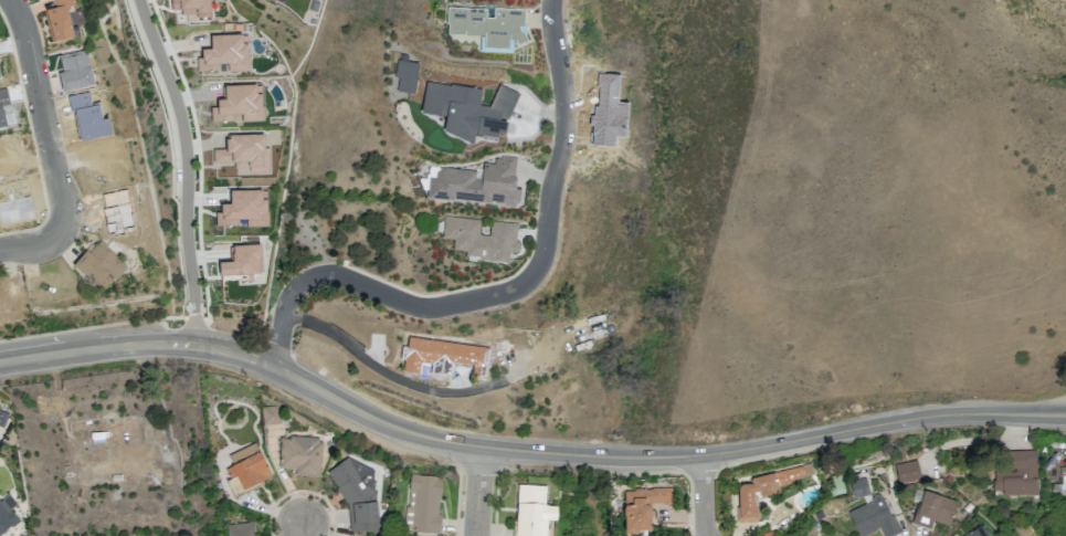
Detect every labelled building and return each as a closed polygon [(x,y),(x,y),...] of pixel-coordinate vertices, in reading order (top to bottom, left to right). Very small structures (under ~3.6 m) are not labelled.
[(54,7),(53,0),(74,0),(74,1),(71,2),(72,6),(65,7),(70,28),(76,25),(80,36),(71,39),(71,36),(51,42),(43,10),(54,7)] [(171,10),(170,0),(209,0),(210,17),(196,18),(196,13),(180,14),(180,9),(171,10)] [(446,7),(446,23),(447,23),(446,33),(479,35),(478,51),(513,53),(513,40),(515,40),(517,44),(527,40),(525,35),(525,25),(524,27),(524,9),(494,8),(493,18),(485,17),(485,9),(446,7)] [(59,55),(84,49),(89,67),(93,66),(97,81),(93,82),(94,84),(72,88),(73,91),(62,92),(57,73),(62,72),(59,55)] [(215,225),(236,224),(236,219),(245,218),(245,227),(267,225),(267,211),(266,211),(266,198),(261,199),(261,189),(230,190),(230,203),(221,203),(221,211),(214,211),(215,225)] [(444,216),(442,238),(453,239),(452,249),(465,250),(465,255),(479,256),(479,260),(508,262),(509,253),(510,253),(510,252),(515,252),(519,249),(519,245),(517,241),(515,241),(517,223),(444,216)] [(99,239),(106,244),(110,240),(119,249),(115,253),(120,259),(119,261),(126,266),(115,278),(108,273),(106,274),(112,278),(104,287),(99,283),(97,285),(72,264),(85,250),(88,252),(99,239)] [(219,262),(220,275),(245,274),(245,282),(252,281),(251,273),(258,273),(262,271),(260,243),(232,245),(229,246),(229,259),(232,259),(232,261),(219,262)] [(262,425),(280,423),(278,405),(260,407),(262,425)] [(3,428),(9,411),(0,407),(0,427),(3,428)] [(319,476),(321,438),(280,436),(279,468),(295,468),(294,475),(319,476)] [(1035,450),(1010,450),(1011,471),(993,472),(993,495),(1037,494),(1035,450)] [(229,479),(236,476),(242,490),(271,476),(260,451),(224,468),(229,479)] [(920,478),(917,460),(894,464),(897,482),(920,478)] [(377,531),(374,463),(340,464),(343,532),(377,531)] [(739,522),(756,521),(755,494),(779,493),(779,480),(812,479),(812,469),(751,471),(751,484),(738,484),(739,522)] [(439,533),(442,476),(410,474),(409,491),(414,492),(412,531),(439,533)] [(853,498),(869,494),(865,477),(849,481),(853,498)] [(517,484),(515,535),(547,535),(547,519),(556,520),(557,505),(545,505),(546,485),(517,484)] [(671,504),(671,489),(624,488),(624,531),(651,531),(651,504),(671,504)] [(957,500),(922,490),(913,523),(929,528),(932,520),(949,525),(957,500)] [(899,532),(883,495),(847,510),(858,535),(861,535),(880,528),(883,535),(890,535),(899,532)] [(1,498),(0,498),(0,534),(18,520),(1,498)] [(254,523),(228,524),(229,535),(255,535),(254,523)] [(983,524),(961,535),(989,535),(983,524)]
